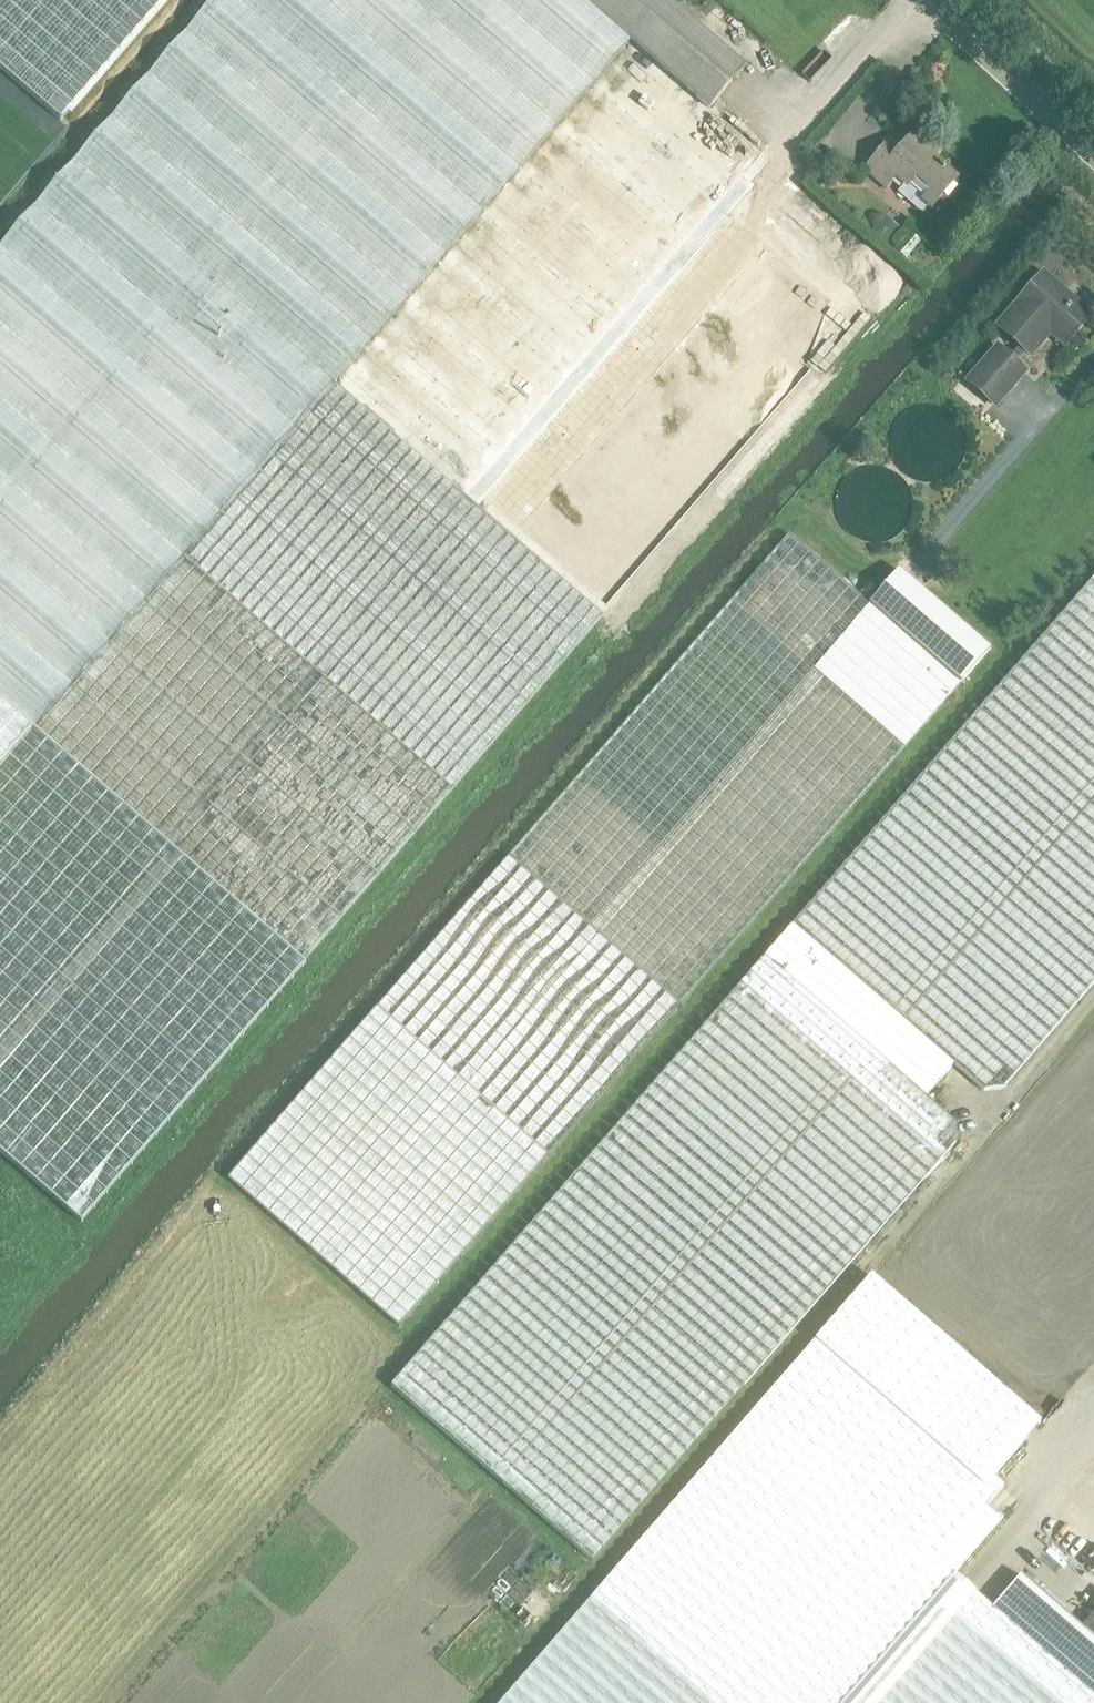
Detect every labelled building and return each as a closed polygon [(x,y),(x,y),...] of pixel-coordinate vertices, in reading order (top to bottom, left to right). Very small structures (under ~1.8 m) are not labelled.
[(710,109),(584,0),(213,0),(186,32),(45,194),(0,245),(0,1155),(80,1224),(305,962),(497,738),(602,616),(614,625),(891,303),(753,184),(771,162),(710,109)] [(163,0),(0,0),(0,69),(59,120),(163,0)] [(710,109),(747,66),(670,0),(584,0),(710,109)] [(933,207),(956,180),(932,159),(938,153),(916,134),(897,155),(887,146),(865,171),(885,189),(897,175),(933,207)] [(882,221),(871,233),(885,245),(895,233),(882,221)] [(910,233),(895,251),(905,259),(920,242),(910,233)] [(1063,344),(1088,316),(1043,276),(999,327),(1029,354),(1049,332),(1063,344)] [(994,410),(1027,372),(996,345),(963,382),(994,410)] [(899,571),(869,605),(790,535),(226,1179),(397,1329),(961,685),(990,651),(899,571)] [(392,1387),(500,1481),(593,1562),(777,1351),(901,1209),(955,1146),(955,1124),(926,1099),(955,1066),(983,1091),(1003,1090),(1093,985),(1093,579),(1074,602),(967,725),(803,912),(683,1051),(560,1192),(439,1332),(392,1387)] [(759,1406),(501,1702),(1093,1702),(1093,1607),(1078,1625),(1020,1575),(991,1608),(956,1578),(1020,1504),(990,1479),(1039,1423),(871,1277),(759,1406)]
